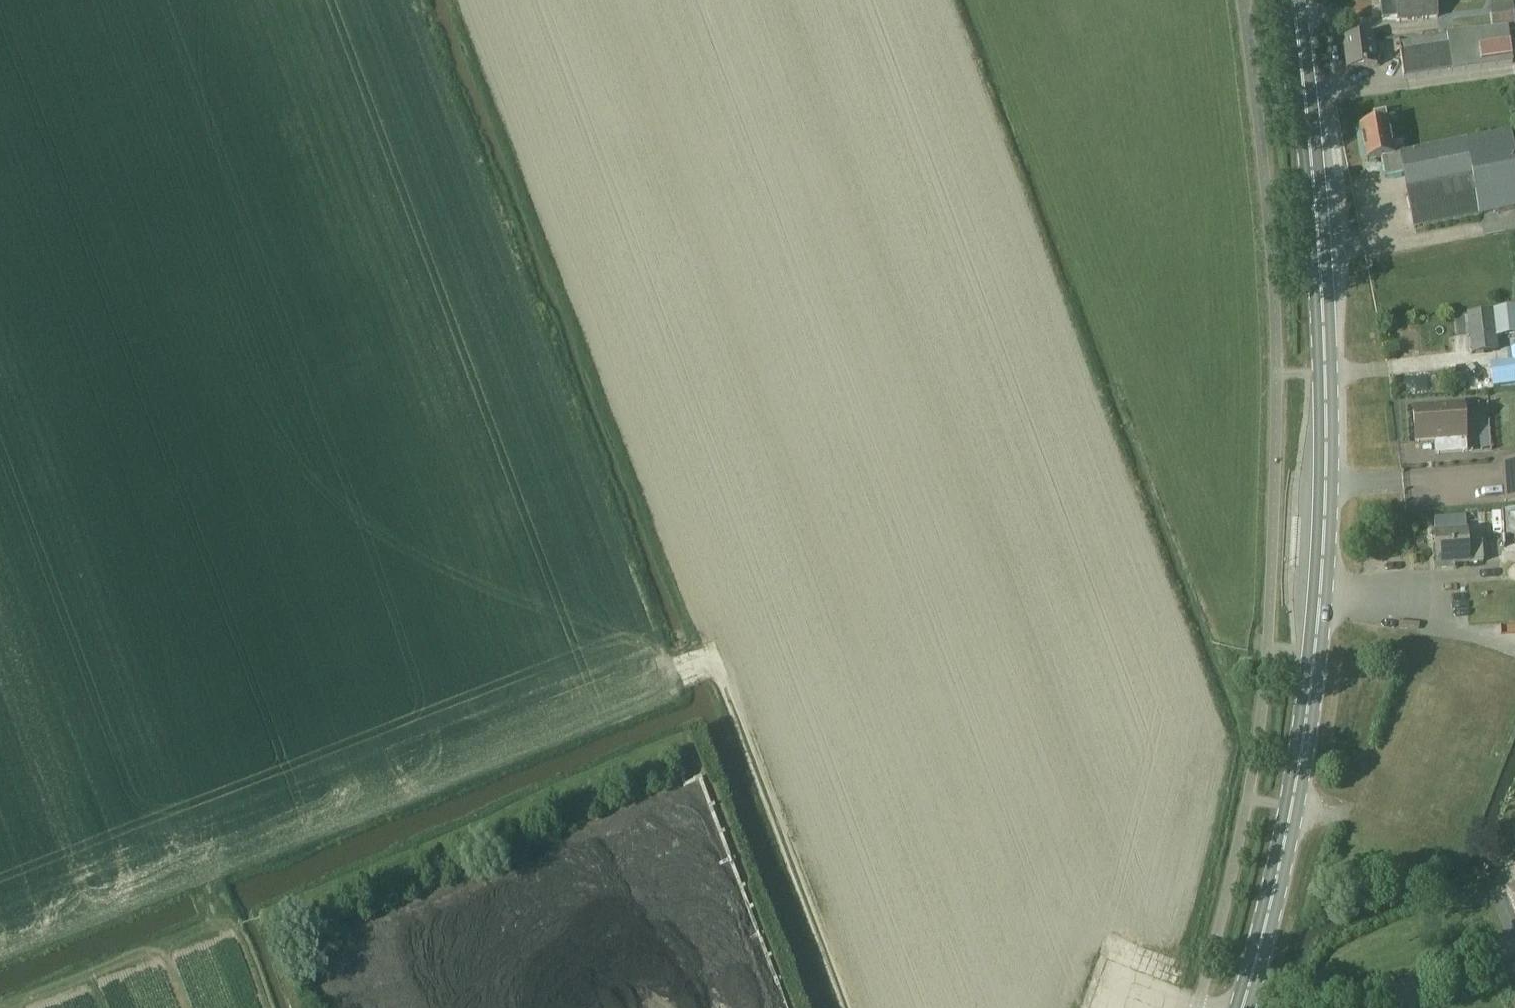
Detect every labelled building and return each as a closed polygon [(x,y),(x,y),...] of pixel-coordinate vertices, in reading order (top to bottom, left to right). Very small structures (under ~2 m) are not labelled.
[(1437,16),(1435,0),(1381,0),(1383,18),(1399,16),(1399,21),(1437,16)] [(1490,3),(1492,27),(1514,25),(1512,2),(1490,3)] [(1404,78),(1408,77),(1512,63),(1509,37),(1508,28),(1446,33),(1447,46),(1400,52),(1404,78)] [(1347,70),(1377,66),(1373,35),(1343,39),(1347,70)] [(1386,113),(1385,111),(1373,113),(1375,123),(1359,126),(1366,161),(1381,159),(1385,177),(1404,174),(1414,228),(1514,209),(1514,161),(1510,132),(1400,153),(1400,154),(1394,155),(1388,121),(1387,121),(1386,113)] [(1495,350),(1498,350),(1496,334),(1514,332),(1514,310),(1491,313),(1469,315),(1472,352),(1495,350)] [(1488,363),(1490,383),(1514,381),(1514,361),(1510,362),(1488,363)] [(1491,447),(1492,400),(1469,400),(1469,447),(1491,447)] [(1413,440),(1431,439),(1434,438),(1435,454),(1467,451),(1464,404),(1411,408),(1413,440)] [(1506,503),(1514,502),(1514,460),(1503,461),(1506,503)] [(1506,506),(1507,533),(1514,533),(1514,506),(1506,506)] [(1464,533),(1463,517),(1433,518),(1434,535),(1436,569),(1451,568),(1451,564),(1481,562),(1480,543),(1465,544),(1465,533),(1464,533)] [(1506,892),(1514,914),(1514,888),(1506,892)]
